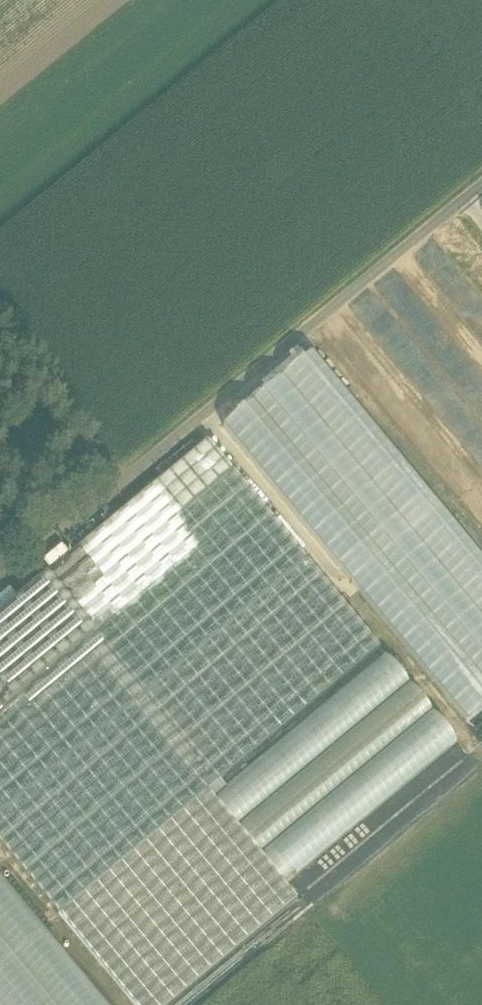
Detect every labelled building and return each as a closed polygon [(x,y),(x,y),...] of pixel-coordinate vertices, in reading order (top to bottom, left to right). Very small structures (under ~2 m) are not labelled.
[(312,355),(224,427),(467,719),(481,707),(481,559),(312,355)] [(208,440),(47,574),(96,632),(257,499),(208,440)] [(59,914),(220,781),(380,648),(257,499),(96,632),(0,712),(0,843),(59,914)] [(0,613),(0,712),(96,632),(47,574),(0,613)] [(59,914),(134,1004),(170,1004),(297,899),(282,881),(295,871),(296,873),(457,740),(385,654),(225,787),(220,781),(59,914)] [(362,840),(370,851),(429,805),(418,791),(391,813),(392,816),(362,840)] [(0,874),(0,1004),(109,1004),(0,874)]
